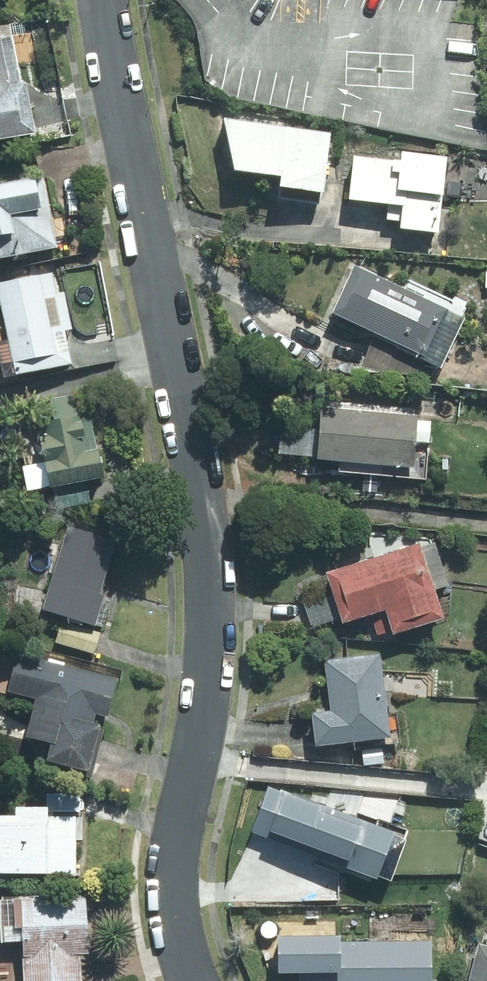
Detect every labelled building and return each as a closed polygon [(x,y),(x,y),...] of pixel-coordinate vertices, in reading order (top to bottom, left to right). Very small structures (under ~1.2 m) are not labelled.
[(32,133),(22,82),(7,85),(0,49),(0,139),(32,133)] [(328,134),(219,117),(229,167),(275,174),(273,185),(282,186),(280,197),(317,203),(328,134)] [(438,193),(443,162),(397,156),(396,162),(352,156),(347,197),(386,202),(384,219),(436,226),(440,194),(438,193)] [(40,178),(0,186),(0,256),(53,246),(40,178)] [(444,305),(350,262),(328,310),(422,353),(444,305)] [(49,273),(0,283),(0,333),(9,375),(68,363),(61,331),(71,329),(63,291),(53,293),(49,273)] [(70,397),(47,402),(50,419),(28,423),(42,487),(45,487),(99,476),(85,407),(73,410),(70,397)] [(410,411),(321,404),(321,410),(313,410),(309,462),(407,472),(409,445),(424,446),(426,424),(411,423),(411,418),(409,418),(410,411)] [(87,501),(84,484),(51,490),(55,508),(87,501)] [(35,608),(89,624),(99,594),(94,593),(111,540),(61,525),(35,608)] [(386,633),(439,617),(431,589),(445,585),(432,544),(418,547),(417,544),(321,572),(335,621),(379,609),(386,633)] [(90,653),(96,632),(58,621),(52,642),(90,653)] [(309,743),(386,735),(377,654),(322,659),(327,709),(306,711),(309,743)] [(113,679),(13,655),(3,692),(30,699),(21,735),(43,741),(38,759),(82,771),(94,724),(88,723),(90,715),(103,718),(113,679)] [(377,749),(375,766),(397,767),(398,751),(377,749)] [(75,794),(39,793),(39,806),(4,805),(4,815),(0,815),(0,872),(67,874),(67,844),(86,844),(87,827),(68,827),(68,817),(45,817),(46,811),(75,812),(75,794)] [(390,833),(296,797),(274,854),(368,890),(390,833)] [(0,896),(0,944),(11,944),(11,980),(76,980),(78,897),(0,896)] [(311,940),(311,980),(407,980),(407,941),(311,940)] [(473,940),(463,980),(486,980),(486,943),(473,940)]
